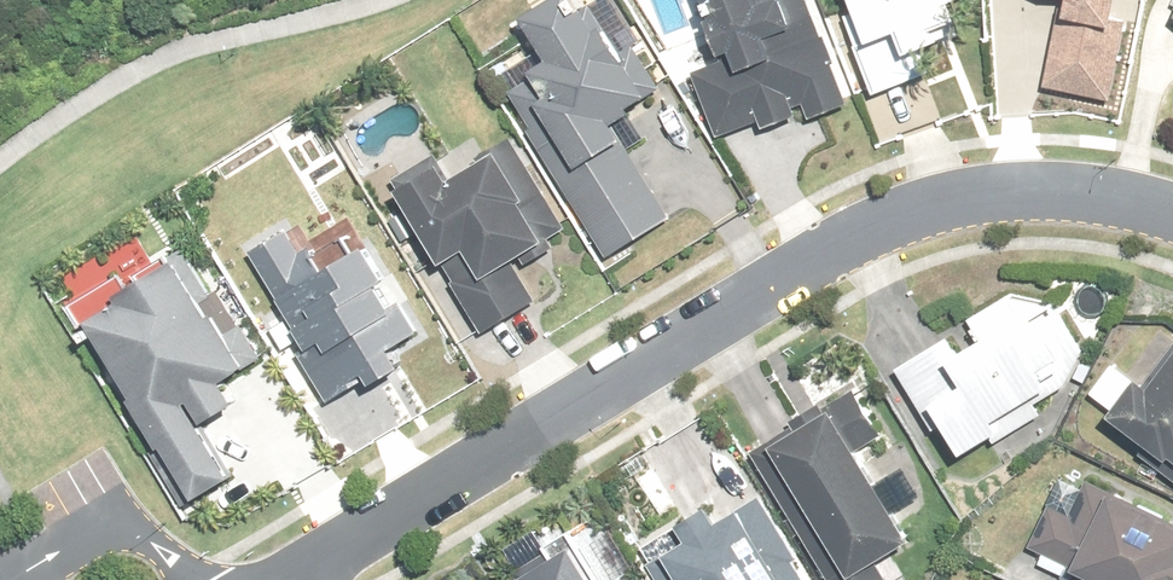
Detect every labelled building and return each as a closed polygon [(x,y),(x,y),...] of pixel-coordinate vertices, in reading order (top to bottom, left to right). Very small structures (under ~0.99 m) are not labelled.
[(599,258),(663,221),(604,119),(655,89),(629,45),(613,54),(599,31),(581,0),(552,0),(515,22),(532,51),(495,72),(528,129),(524,131),(549,173),(599,258)] [(799,0),(690,0),(715,61),(681,76),(707,139),(758,119),(763,132),(798,118),(792,104),(796,102),(804,122),(848,104),(842,107),(799,0)] [(873,92),(922,74),(914,48),(962,31),(952,3),(959,0),(859,0),(874,42),(858,48),(873,92)] [(1043,80),(1112,97),(1130,19),(1114,15),(1118,0),(1062,0),(1043,80)] [(564,227),(508,136),(487,149),(492,157),(449,183),(433,155),(384,185),(475,334),(530,301),(506,263),(564,227)] [(278,225),(249,243),(241,248),(299,343),(294,346),(332,408),(397,369),(387,352),(415,334),(361,246),(319,272),(304,247),(295,252),(278,225)] [(114,302),(81,322),(127,398),(123,401),(181,496),(186,493),(190,500),(224,480),(219,472),(191,427),(228,405),(213,380),(245,360),(252,356),(203,277),(182,242),(168,251),(154,259),(159,267),(111,296),(114,302)] [(1080,385),(1083,368),(1078,361),(1085,356),(1052,305),(1022,324),(1007,298),(965,324),(979,350),(960,361),(947,339),(893,372),(931,434),(942,427),(961,458),(1050,403),(1057,390),(1069,383),(1074,389),(1080,385)] [(1163,356),(1172,365),(1172,344),(1163,356)] [(1161,383),(1149,373),(1111,419),(1144,446),(1140,451),(1172,478),(1172,368),(1161,383)] [(750,450),(828,579),(882,579),(874,566),(906,546),(850,451),(874,436),(848,392),(750,450)] [(1085,482),(1066,521),(1044,510),(1025,549),(1064,568),(1058,579),(1172,579),(1172,525),(1085,482)] [(749,498),(713,519),(707,509),(672,530),(679,543),(661,555),(648,562),(658,579),(796,579),(749,498)] [(572,547),(544,565),(539,557),(504,579),(593,579),(572,547)]
